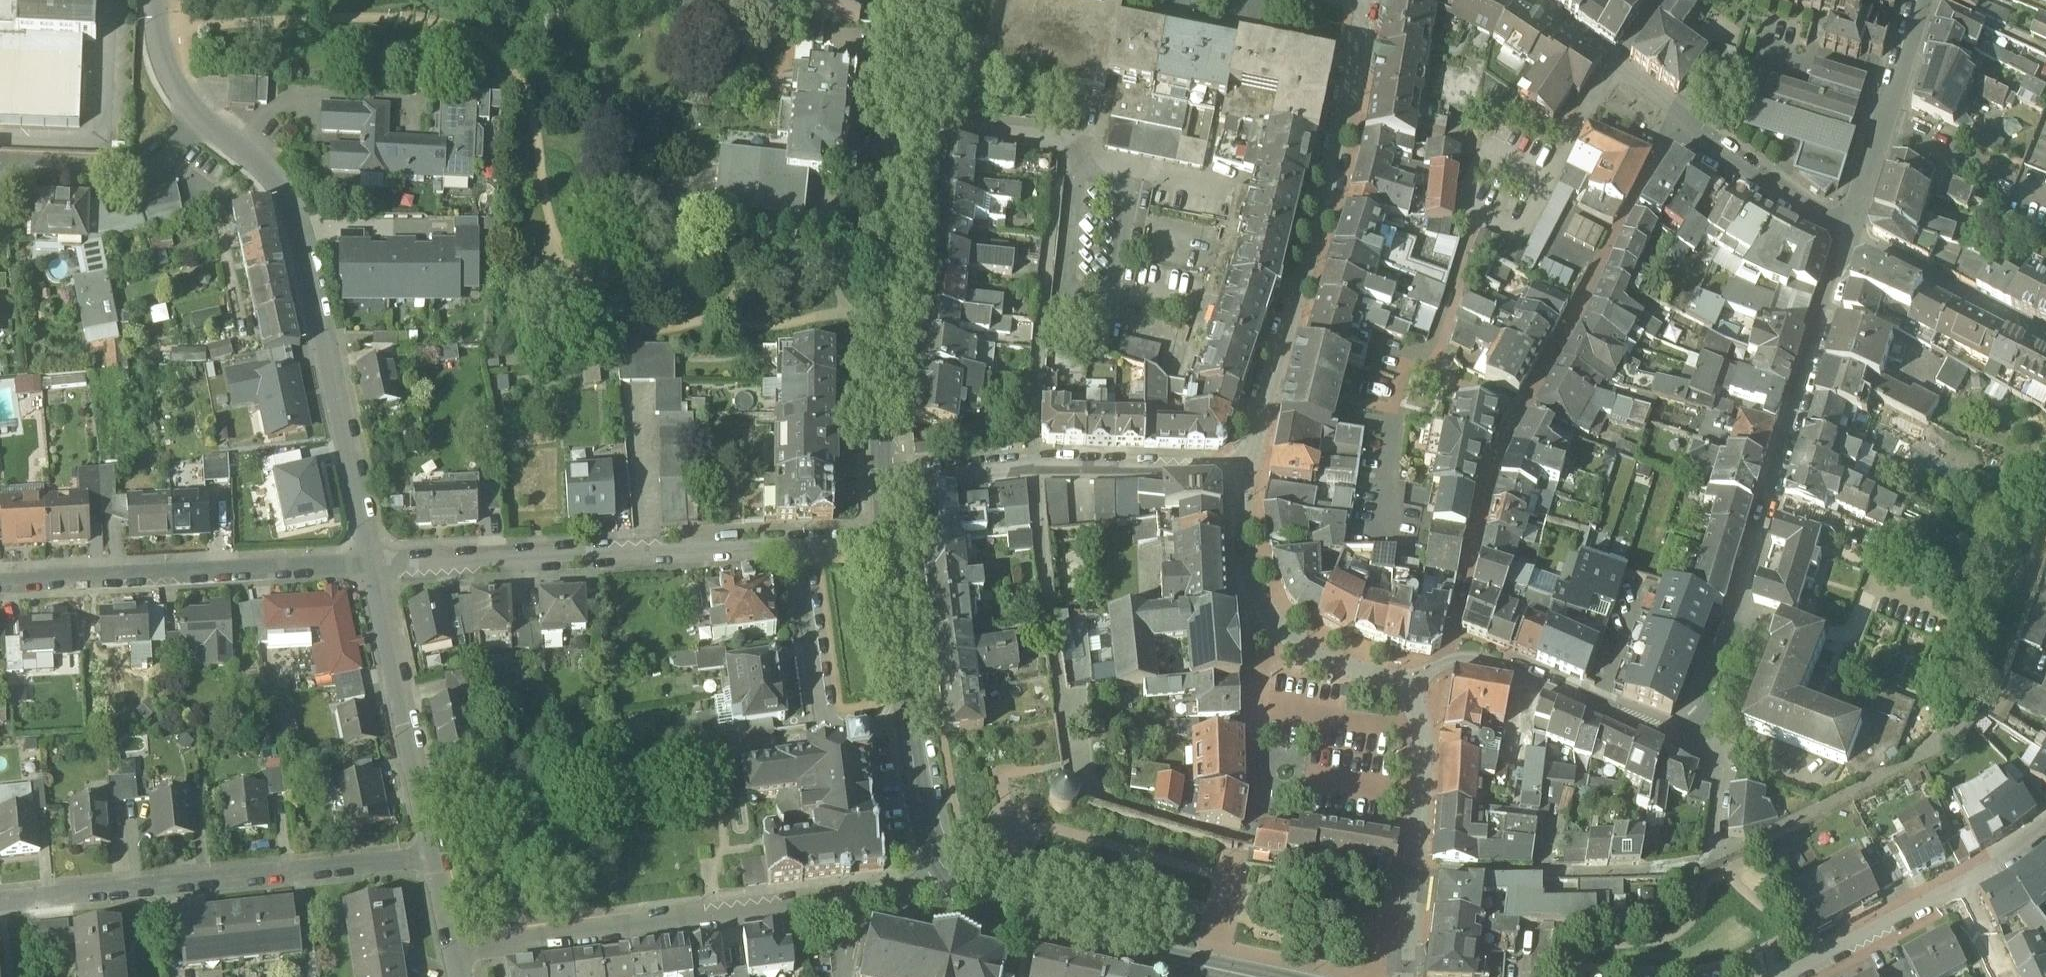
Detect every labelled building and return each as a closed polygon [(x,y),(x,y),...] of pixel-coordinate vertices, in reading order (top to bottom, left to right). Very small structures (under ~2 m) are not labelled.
[(17,30),(18,0),(0,0),(0,29),(17,30)] [(17,30),(17,37),(83,40),(92,41),(93,41),(93,42),(96,42),(96,39),(95,39),(96,38),(95,38),(96,11),(97,11),(97,10),(97,7),(94,7),(93,7),(93,8),(85,7),(85,0),(18,0),(17,30)] [(802,20),(805,0),(778,0),(788,1),(786,19),(802,20)] [(802,20),(860,23),(862,10),(863,10),(864,0),(805,0),(802,20)] [(1108,74),(1118,27),(1117,27),(1118,22),(1123,0),(1009,0),(995,69),(1104,90),(1107,74),(1108,74)] [(1510,15),(1480,0),(1394,0),(1394,2),(1388,1),(1367,121),(1417,130),(1445,135),(1449,111),(1464,113),(1476,115),(1479,97),(1480,97),(1488,52),(1510,15)] [(1510,15),(1514,9),(1514,8),(1498,0),(1480,0),(1510,15)] [(1559,8),(1560,9),(1566,0),(1549,0),(1559,8)] [(1577,21),(1591,0),(1566,0),(1560,9),(1577,21)] [(1580,23),(1596,0),(1591,0),(1577,21),(1580,23)] [(1580,23),(1598,35),(1621,2),(1619,0),(1596,0),(1580,23)] [(1635,0),(1622,0),(1621,2),(1598,35),(1616,48),(1644,7),(1635,0)] [(1673,32),(1691,8),(1696,11),(1704,0),(1674,0),(1658,21),(1673,32)] [(1857,60),(1858,58),(1859,58),(1859,57),(1860,58),(1861,56),(1859,55),(1860,49),(1868,52),(1868,54),(1870,55),(1871,53),(1879,55),(1881,59),(1884,56),(1882,53),(1887,37),(1891,35),(1889,33),(1886,34),(1877,32),(1878,30),(1875,29),(1875,31),(1867,29),(1869,23),(1871,24),(1872,22),(1870,21),(1869,20),(1870,18),(1868,18),(1867,20),(1861,18),(1862,16),(1859,15),(1859,16),(1853,14),(1855,10),(1875,16),(1896,11),(1899,0),(1772,0),(1774,1),(1773,5),(1777,6),(1778,2),(1794,7),(1793,11),(1797,13),(1798,8),(1811,12),(1810,16),(1814,17),(1814,18),(1812,24),(1825,28),(1827,28),(1823,44),(1820,44),(1820,45),(1822,46),(1822,48),(1824,49),(1824,47),(1834,50),(1833,52),(1835,53),(1836,51),(1844,53),(1844,56),(1846,56),(1847,54),(1856,57),(1855,59),(1857,60)] [(1975,12),(1979,3),(1979,0),(1948,0),(1975,12)] [(2045,0),(2016,0),(2015,3),(2040,13),(2045,12),(2045,10),(2045,1),(2045,0)] [(1996,9),(1979,3),(1975,12),(1993,20),(1996,9)] [(1678,36),(1696,11),(1691,8),(1673,32),(1678,36)] [(1514,9),(1510,15),(1511,16),(1508,21),(1514,25),(1521,23),(1538,34),(1546,40),(1551,32),(1526,16),(1514,9)] [(1961,43),(1976,51),(1979,41),(1984,28),(1942,9),(1935,28),(1962,42),(1961,43)] [(1993,20),(2007,26),(2011,15),(1996,9),(1993,20)] [(1527,52),(1538,34),(1521,23),(1514,25),(1508,21),(1511,16),(1510,15),(1488,52),(1480,97),(1479,97),(1476,115),(1506,120),(1519,101),(1517,100),(1542,63),(1527,52)] [(2038,17),(2032,34),(2045,41),(2045,21),(2038,17)] [(1108,77),(1119,79),(1131,22),(1119,19),(1118,27),(1108,74),(1108,77)] [(1661,82),(1678,94),(1679,92),(1706,56),(1678,36),(1673,32),(1658,21),(1630,59),(1647,71),(1646,72),(1661,82)] [(1166,29),(1131,22),(1119,79),(1154,86),(1166,29)] [(796,43),(822,45),(823,28),(797,27),(796,43)] [(1952,68),(1961,43),(1962,42),(1935,28),(1924,55),(1927,56),(1952,68)] [(83,40),(17,37),(17,30),(0,29),(0,123),(79,126),(83,40)] [(1202,37),(1166,29),(1154,86),(1190,94),(1202,37)] [(1558,38),(1551,32),(1546,40),(1554,45),(1558,38)] [(1552,123),(1573,93),(1583,77),(1581,63),(1554,45),(1546,40),(1538,34),(1527,52),(1542,63),(1517,100),(1519,101),(1552,123)] [(1236,44),(1202,37),(1190,94),(1187,107),(1214,112),(1218,97),(1225,99),(1236,44)] [(1558,38),(1554,45),(1581,63),(1583,77),(1573,93),(1579,98),(1601,66),(1575,49),(1558,38)] [(1238,39),(1236,44),(1225,99),(1221,118),(1229,120),(1243,123),(1252,125),(1270,128),(1306,136),(1322,57),(1238,39)] [(2020,62),(1979,41),(1976,51),(2016,71),(2020,62)] [(1955,127),(1960,115),(1963,109),(1973,88),(1976,79),(1952,68),(1927,56),(1911,107),(1955,127)] [(796,110),(850,116),(852,91),(855,91),(856,88),(860,88),(861,76),(857,75),(857,72),(835,70),(835,65),(821,64),(820,68),(801,66),(795,66),(793,89),(798,90),(796,110)] [(1751,105),(1745,124),(1785,136),(1803,142),(1800,149),(1792,176),(1798,178),(1825,198),(1832,188),(1838,190),(1855,137),(1849,135),(1851,127),(1852,128),(1866,82),(1815,66),(1809,85),(1810,85),(1807,93),(1745,74),(1739,93),(1754,97),(1752,105),(1751,105)] [(2027,77),(2021,90),(2042,101),(2045,92),(2045,87),(2027,77)] [(255,109),(255,105),(256,80),(228,79),(227,107),(255,109)] [(1111,118),(1146,125),(1154,86),(1119,79),(1111,118)] [(2017,98),(1976,79),(1973,88),(1978,90),(1981,99),(2003,109),(2005,105),(2012,108),(2017,98)] [(268,81),(256,80),(255,105),(267,105),(268,81)] [(1146,125),(1181,133),(1187,107),(1190,94),(1154,86),(1146,125)] [(476,121),(489,121),(491,94),(454,92),(453,105),(477,105),(476,121)] [(443,179),(473,181),(474,161),(482,161),(484,134),(479,128),(476,128),(476,121),(477,105),(453,105),(441,104),(439,143),(387,140),(388,108),(365,106),(364,109),(324,107),(323,132),(362,133),(362,134),(364,134),(363,145),(361,145),(361,147),(363,148),(363,149),(333,148),(331,171),(361,172),(361,174),(386,176),(386,175),(406,176),(407,168),(426,169),(426,177),(444,179),(443,179)] [(716,205),(804,215),(809,175),(789,174),(796,110),(781,109),(778,138),(724,133),(716,205)] [(1969,112),(1963,109),(1960,115),(1967,118),(1969,112)] [(822,176),(834,177),(835,168),(841,168),(845,165),(845,160),(844,158),(845,147),(846,147),(850,116),(796,110),(789,174),(809,175),(822,177),(822,176)] [(1105,147),(1140,154),(1146,125),(1111,118),(1105,147)] [(1414,145),(1417,130),(1367,121),(1364,137),(1412,145),(1414,145)] [(1783,144),(1785,136),(1745,124),(1742,131),(1783,144)] [(1181,133),(1146,125),(1140,154),(1175,162),(1203,168),(1208,143),(1191,140),(1180,137),(1181,133)] [(1252,125),(1246,151),(1264,156),(1270,128),(1252,125)] [(1214,161),(1242,169),(1246,151),(1234,148),(1237,130),(1233,128),(1224,134),(1214,160),(1214,161)] [(1306,136),(1270,128),(1264,156),(1246,151),(1242,169),(1257,173),(1304,183),(1313,138),(1306,136)] [(1579,208),(1613,224),(1622,206),(1649,155),(1588,129),(1564,175),(1565,176),(1577,182),(1572,192),(1573,192),(1578,195),(1588,177),(1593,180),(1579,208)] [(1976,145),(2000,155),(2006,143),(1982,132),(1976,145)] [(1783,144),(1800,149),(1803,142),(1785,136),(1783,144)] [(1361,156),(1409,164),(1412,145),(1364,137),(1361,156)] [(938,172),(973,176),(974,164),(991,166),(1014,169),(1016,154),(941,146),(938,172)] [(1431,168),(1457,173),(1458,162),(1459,152),(1428,147),(1425,167),(1431,168)] [(1377,209),(1407,219),(1412,185),(1400,182),(1402,173),(1430,177),(1431,168),(1425,167),(1414,165),(1409,164),(1361,156),(1352,192),(1380,201),(1377,209)] [(1670,159),(1640,206),(1660,219),(1663,214),(1694,168),(1678,157),(1670,159)] [(1890,178),(1878,214),(1914,235),(1920,237),(1925,222),(1930,205),(1932,197),(1926,194),(1935,174),(1896,158),(1890,178)] [(990,178),(991,166),(974,164),(973,176),(990,178)] [(406,176),(426,177),(426,169),(407,168),(406,176)] [(1425,220),(1438,220),(1435,236),(1434,235),(1430,251),(1454,258),(1457,247),(1458,242),(1449,240),(1449,239),(1452,221),(1457,173),(1431,168),(1430,177),(1425,220)] [(1663,214),(1683,228),(1701,200),(1701,201),(1705,195),(1714,181),(1694,168),(1663,214)] [(972,186),(973,176),(938,172),(938,174),(937,174),(935,189),(936,189),(935,197),(1007,205),(1020,206),(1021,191),(972,186)] [(1300,200),(1304,183),(1257,173),(1253,190),(1300,200)] [(1519,268),(1530,273),(1552,231),(1553,231),(1573,192),(1572,192),(1577,182),(1565,176),(1564,178),(1553,200),(1546,214),(1531,241),(1526,252),(1519,268)] [(1705,195),(1722,207),(1732,193),(1714,181),(1705,195)] [(1949,200),(1969,209),(1976,192),(1955,183),(1949,200)] [(1291,237),(1300,200),(1253,190),(1236,187),(1232,202),(1227,222),(1291,237)] [(139,216),(156,212),(181,206),(177,189),(136,198),(139,213),(139,216)] [(1347,210),(1374,219),(1377,209),(1380,201),(1352,192),(1347,210)] [(1713,220),(1708,228),(1707,229),(1708,229),(1719,236),(1725,240),(1727,241),(1739,224),(1738,223),(1751,203),(1736,194),(1733,192),(1732,193),(1722,207),(1713,220)] [(1005,222),(1007,205),(935,197),(932,227),(967,231),(971,231),(973,218),(1005,222)] [(73,199),(72,200),(49,200),(49,204),(36,203),(36,221),(43,221),(42,239),(63,240),(63,248),(84,249),(86,261),(104,257),(101,241),(143,231),(139,216),(139,213),(114,219),(111,220),(110,223),(100,222),(100,205),(84,204),(83,202),(81,199),(78,198),(75,198),(73,199)] [(1745,265),(1747,262),(1776,218),(1752,204),(1751,203),(1738,223),(1739,224),(1727,241),(1725,240),(1718,249),(1724,252),(1745,265)] [(234,211),(241,248),(276,240),(268,204),(234,211)] [(185,222),(181,206),(156,212),(160,228),(184,222),(185,222)] [(1656,226),(1660,219),(1640,206),(1635,214),(1656,226)] [(1347,210),(1344,220),(1381,232),(1384,222),(1374,219),(1347,210)] [(143,231),(160,228),(156,212),(139,216),(143,231)] [(1694,218),(1708,228),(1713,220),(1709,216),(1708,220),(1698,213),(1694,218)] [(1613,259),(1635,269),(1658,227),(1656,226),(1635,214),(1627,226),(1613,259)] [(1939,243),(1920,237),(1914,235),(1878,214),(1872,229),(1875,236),(1930,264),(1933,257),(1939,243)] [(1565,236),(1594,251),(1604,231),(1575,216),(1565,236)] [(1694,252),(1703,237),(1708,229),(1707,229),(1708,228),(1694,218),(1692,216),(1682,231),(1678,238),(1679,239),(1678,242),(1689,249),(1694,252)] [(1776,262),(1783,251),(1797,229),(1776,218),(1747,262),(1769,272),(1776,262)] [(1658,227),(1668,232),(1678,238),(1682,231),(1660,219),(1656,226),(1658,227)] [(1374,252),(1381,232),(1344,220),(1335,249),(1377,264),(1379,265),(1382,255),(1374,252)] [(35,239),(42,239),(43,221),(36,221),(35,239)] [(454,232),(457,232),(478,232),(478,221),(454,221),(454,232)] [(1278,290),(1291,237),(1227,222),(1221,248),(1215,275),(1275,289),(1278,290)] [(1939,243),(1954,246),(1958,232),(1925,222),(1920,237),(1939,243)] [(929,250),(964,254),(966,242),(967,231),(932,227),(929,250)] [(1719,236),(1708,229),(1703,237),(1714,244),(1719,236)] [(1825,242),(1797,229),(1783,251),(1797,259),(1790,274),(1787,280),(1790,281),(1815,291),(1816,291),(1829,251),(1825,242)] [(1470,253),(1483,259),(1493,237),(1480,231),(1473,246),(1470,253)] [(340,232),(340,244),(364,244),(364,232),(340,232)] [(434,244),(434,250),(434,293),(459,293),(459,287),(478,287),(478,232),(457,232),(457,244),(434,244)] [(1379,265),(1402,274),(1406,263),(1413,243),(1381,232),(1374,252),(1382,255),(1379,265)] [(1664,239),(1676,245),(1678,242),(1679,239),(1678,238),(1668,232),(1664,239)] [(1970,235),(1958,232),(1954,246),(1964,249),(1970,235)] [(1483,259),(1495,264),(1505,242),(1493,237),(1483,259)] [(241,248),(249,283),(284,276),(276,240),(241,248)] [(1015,247),(966,242),(964,254),(1014,260),(1015,247)] [(1526,252),(1505,242),(1495,264),(1515,273),(1516,274),(1517,273),(1519,268),(1526,252)] [(1676,245),(1670,256),(1669,259),(1680,266),(1689,249),(1678,242),(1676,245)] [(1935,267),(1959,279),(1972,253),(1964,249),(1954,246),(1939,243),(1933,257),(1938,259),(1935,267)] [(367,299),(389,299),(389,294),(389,250),(370,250),(370,244),(364,244),(340,244),(340,279),(344,279),(344,294),(367,294),(367,299)] [(389,244),(389,250),(389,294),(412,294),(412,299),(434,299),(434,293),(434,250),(415,250),(415,244),(389,244)] [(1328,273),(1368,288),(1373,273),(1377,264),(1335,249),(1334,248),(1328,263),(1325,272),(1328,273)] [(1714,260),(1717,253),(1708,248),(1701,263),(1710,267),(1714,260)] [(1714,260),(1720,262),(1724,252),(1718,249),(1717,253),(1714,260)] [(929,250),(926,278),(965,283),(967,271),(1012,276),(1014,260),(964,254),(929,250)] [(1717,268),(1736,279),(1745,265),(1724,252),(1720,262),(1717,268)] [(1959,279),(1977,288),(1991,263),(1972,253),(1959,279)] [(1657,279),(1669,259),(1670,256),(1660,254),(1652,268),(1654,269),(1650,276),(1657,279)] [(107,273),(104,257),(86,261),(89,277),(107,273)] [(1647,298),(1657,279),(1650,276),(1635,269),(1613,259),(1606,276),(1628,288),(1647,298)] [(1535,281),(1564,294),(1574,274),(1544,260),(1535,281)] [(1710,267),(1716,270),(1717,268),(1720,262),(1714,260),(1710,267)] [(1790,281),(1787,280),(1769,272),(1747,262),(1745,265),(1736,279),(1733,285),(1775,300),(1779,288),(1786,291),(1790,281)] [(1776,262),(1769,272),(1787,280),(1790,274),(1786,272),(1787,270),(1782,267),(1783,266),(1776,262)] [(1429,285),(1432,272),(1406,263),(1402,274),(1416,280),(1429,285)] [(1885,301),(1915,314),(1925,290),(1868,263),(1860,266),(1853,287),(1885,301)] [(2024,282),(2012,306),(2037,319),(2045,323),(2045,279),(2039,275),(2036,281),(2030,277),(2032,272),(2031,271),(2030,273),(2028,276),(2025,282),(2024,282)] [(1429,285),(1444,291),(1448,277),(1432,272),(1429,285)] [(2039,275),(2032,272),(2030,277),(2036,281),(2039,275)] [(73,280),(84,332),(107,327),(101,301),(113,299),(108,277),(107,273),(89,277),(73,280)] [(1319,298),(1319,299),(1355,311),(1356,310),(1389,321),(1399,325),(1410,328),(1418,306),(1407,302),(1394,297),(1372,289),(1368,288),(1328,273),(1319,298)] [(1978,289),(2012,306),(2024,282),(2008,273),(2004,279),(1995,275),(1993,279),(1985,275),(1978,289)] [(1265,321),(1275,289),(1215,275),(1212,274),(1203,301),(1195,325),(1257,345),(1265,321)] [(1372,289),(1394,297),(1398,287),(1394,282),(1377,275),(1372,289)] [(249,283),(256,319),(291,311),(284,276),(249,283)] [(1593,307),(1634,330),(1642,316),(1622,304),(1628,288),(1606,276),(1593,307)] [(922,310),(961,315),(964,298),(965,283),(926,278),(922,309),(922,310)] [(1407,302),(1418,306),(1438,314),(1444,291),(1429,285),(1416,280),(1411,292),(1407,302)] [(1815,291),(1790,281),(1786,291),(1779,288),(1775,300),(1767,322),(1802,335),(1816,291),(1815,291)] [(1475,304),(1491,310),(1495,302),(1500,291),(1485,283),(1475,304)] [(1731,285),(1719,305),(1720,305),(1750,316),(1757,319),(1767,322),(1775,300),(1733,285),(1731,285)] [(1407,302),(1411,292),(1398,287),(1394,297),(1407,302)] [(1881,314),(1909,327),(1915,314),(1885,301),(1853,287),(1846,312),(1877,324),(1878,322),(1881,314)] [(1517,314),(1515,320),(1550,337),(1568,305),(1533,289),(1530,294),(1526,293),(1521,303),(1525,306),(1523,309),(1520,308),(1517,314)] [(1925,290),(1915,314),(1943,327),(1954,305),(1925,290)] [(434,293),(434,299),(434,303),(459,303),(459,293),(434,293)] [(367,294),(344,294),(342,294),(342,303),(367,303),(367,299),(367,294)] [(389,294),(389,299),(389,303),(412,303),(412,299),(412,294),(389,294)] [(1711,325),(1720,305),(1719,305),(1696,297),(1686,318),(1710,329),(1711,325)] [(1003,303),(964,298),(961,315),(991,318),(1001,319),(1003,303)] [(1303,349),(1341,361),(1345,348),(1350,333),(1351,331),(1349,331),(1352,322),(1355,311),(1319,299),(1312,320),(1303,349)] [(1539,357),(1550,337),(1515,320),(1491,310),(1475,304),(1465,299),(1460,312),(1473,318),(1490,325),(1491,322),(1496,324),(1501,327),(1498,335),(1502,337),(1500,341),(1539,357)] [(1513,310),(1495,302),(1491,310),(1515,320),(1517,314),(1512,312),(1513,310)] [(1954,345),(1992,365),(2007,331),(1954,305),(1943,327),(1932,349),(1948,357),(1951,351),(1954,345)] [(1430,335),(1438,314),(1418,306),(1410,328),(1411,329),(1430,335)] [(1586,322),(1625,344),(1634,330),(1593,307),(1586,322)] [(921,320),(919,339),(955,343),(957,329),(989,333),(991,318),(961,315),(922,310),(921,320)] [(1355,311),(1352,322),(1362,325),(1362,327),(1365,328),(1386,334),(1389,321),(1356,310),(1355,311)] [(299,346),(291,311),(256,319),(264,354),(287,349),(299,346)] [(1459,322),(1469,327),(1473,318),(1460,312),(1457,321),(1459,322)] [(1932,349),(1943,327),(1915,314),(1909,327),(1905,334),(1932,349)] [(1661,327),(1642,316),(1634,330),(1648,338),(1654,340),(1661,327)] [(1750,316),(1743,339),(1751,342),(1754,330),(1757,319),(1750,316)] [(989,333),(1010,335),(1012,320),(1001,319),(991,318),(989,333)] [(1757,319),(1754,330),(1799,345),(1802,335),(1767,322),(1757,319)] [(1386,334),(1407,341),(1411,329),(1410,328),(1399,325),(1389,321),(1386,334)] [(1351,331),(1350,333),(1359,335),(1362,327),(1362,325),(1352,322),(1349,331),(1351,331)] [(1451,345),(1471,354),(1476,346),(1475,346),(1482,333),(1469,327),(1459,322),(1451,345)] [(1586,322),(1580,333),(1620,356),(1625,344),(1586,322)] [(1491,337),(1500,341),(1502,337),(1498,335),(1501,327),(1496,324),(1491,337)] [(1241,393),(1257,345),(1195,325),(1186,355),(1177,383),(1241,393)] [(1724,329),(1711,325),(1710,329),(1711,329),(1708,337),(1719,341),(1722,334),(1724,329)] [(1842,325),(1829,365),(1869,377),(1883,381),(1883,380),(1889,361),(1902,365),(1907,347),(1894,344),(1895,341),(1842,325)] [(1350,333),(1345,348),(1366,355),(1372,337),(1363,334),(1365,328),(1362,327),(1359,335),(1350,333)] [(1648,338),(1634,330),(1625,344),(1630,347),(1640,351),(1648,338)] [(1793,368),(1799,345),(1754,330),(1751,342),(1743,339),(1741,344),(1740,349),(1748,352),(1759,356),(1792,368),(1793,368)] [(1989,380),(2009,391),(2030,343),(2007,331),(1992,365),(1987,379),(1989,380)] [(1519,394),(1539,357),(1500,341),(1491,337),(1484,333),(1483,334),(1482,333),(1475,346),(1476,346),(1487,352),(1493,347),(1493,352),(1486,366),(1490,369),(1485,379),(1498,385),(1519,394)] [(1624,358),(1620,356),(1580,333),(1563,363),(1581,372),(1601,383),(1608,386),(1624,358)] [(373,334),(373,347),(406,347),(407,334),(373,334)] [(1741,344),(1722,334),(1719,341),(1731,346),(1740,349),(1741,344)] [(1144,368),(1153,371),(1161,347),(1122,337),(1122,338),(1117,361),(1121,361),(1131,364),(1144,368)] [(1725,362),(1731,346),(1719,341),(1708,337),(1700,359),(1723,367),(1725,362)] [(943,370),(973,373),(976,345),(955,343),(919,339),(916,367),(934,369),(943,370)] [(2045,411),(2045,351),(2030,343),(2009,391),(2045,411)] [(995,347),(976,345),(973,373),(984,374),(992,375),(995,347)] [(373,347),(376,362),(391,360),(391,361),(408,357),(407,347),(406,347),(373,347)] [(617,352),(619,373),(660,373),(660,347),(635,347),(616,347),(617,352)] [(674,348),(660,347),(660,373),(660,383),(675,383),(674,348)] [(1298,347),(1280,422),(1321,430),(1330,431),(1346,363),(1341,361),(1303,349),(1298,347)] [(439,360),(455,360),(454,348),(438,348),(439,360)] [(1367,355),(1366,355),(1345,348),(1341,361),(1346,363),(1359,367),(1359,369),(1362,370),(1367,355)] [(259,369),(261,379),(291,372),(287,349),(264,354),(256,356),(259,369)] [(784,383),(833,383),(833,349),(794,349),(794,363),(784,363),(784,383)] [(1759,356),(1752,377),(1786,389),(1792,368),(1759,356)] [(1612,388),(1626,392),(1655,399),(1684,406),(1688,395),(1690,389),(1686,388),(1636,377),(1640,367),(1624,358),(1608,386),(1612,388)] [(1690,389),(1688,395),(1710,403),(1715,389),(1723,367),(1700,359),(1696,371),(1690,389)] [(1937,383),(1956,394),(1970,369),(1950,359),(1937,383)] [(359,366),(368,409),(399,403),(391,361),(391,360),(376,362),(359,366)] [(1563,363),(1555,377),(1593,396),(1601,383),(1581,372),(1563,363)] [(1132,415),(1144,415),(1144,368),(1131,364),(1130,413),(1132,415)] [(1864,392),(1869,377),(1829,365),(1819,399),(1858,410),(1858,411),(1861,412),(1862,412),(1869,395),(1864,392)] [(1786,390),(1786,389),(1752,377),(1727,369),(1723,367),(1715,389),(1766,407),(1762,418),(1777,421),(1786,390)] [(1153,371),(1144,368),(1144,415),(1143,447),(1156,447),(1156,424),(1163,424),(1165,381),(1156,372),(1153,371)] [(1696,371),(1687,368),(1683,381),(1687,383),(1686,388),(1690,389),(1696,371)] [(260,400),(268,437),(308,428),(308,427),(296,372),(297,372),(296,371),(291,372),(261,379),(259,369),(228,375),(234,405),(249,402),(248,398),(259,395),(260,400)] [(943,370),(934,369),(933,378),(942,379),(943,370)] [(910,423),(956,428),(957,412),(964,412),(965,395),(959,394),(960,388),(981,390),(982,390),(984,374),(973,373),(943,370),(942,379),(933,378),(915,376),(915,378),(914,378),(912,396),(913,397),(910,423)] [(1042,383),(1042,386),(1056,386),(1057,373),(1043,372),(1042,383)] [(620,383),(656,383),(660,383),(660,373),(619,373),(620,383)] [(980,394),(1005,397),(1007,377),(992,375),(984,374),(982,390),(981,390),(980,394)] [(1982,394),(1982,395),(1983,394),(1983,393),(1990,389),(1990,388),(1990,387),(1989,380),(1987,379),(1980,375),(1974,381),(1973,380),(1972,382),(1973,382),(1973,390),(1974,391),(1982,394)] [(1029,379),(1007,377),(1005,397),(1017,398),(1025,411),(1027,411),(1029,379)] [(1575,428),(1593,396),(1555,377),(1536,408),(1575,428)] [(1894,407),(1928,425),(1941,404),(1915,390),(1912,395),(1883,380),(1883,381),(1869,377),(1864,392),(1869,395),(1874,397),(1894,407)] [(16,395),(40,392),(38,379),(14,382),(16,395)] [(1234,417),(1241,393),(1177,383),(1173,382),(1172,390),(1184,392),(1183,398),(1196,400),(1197,399),(1200,397),(1201,400),(1202,401),(1201,407),(1194,406),(1194,411),(1234,417)] [(660,415),(660,416),(682,415),(682,383),(675,383),(660,383),(656,383),(656,414),(656,415),(660,415)] [(794,402),(794,416),(833,416),(833,383),(784,383),(784,401),(794,402)] [(1608,386),(1601,383),(1593,396),(1607,400),(1612,388),(1608,386)] [(1055,404),(1056,386),(1042,386),(1042,404),(1055,404)] [(1652,409),(1655,399),(1626,392),(1622,404),(1651,413),(1652,409)] [(1684,406),(1708,413),(1711,414),(1712,412),(1714,405),(1713,404),(1710,403),(1688,395),(1684,406)] [(1869,395),(1862,412),(1869,414),(1874,397),(1869,395)] [(1575,428),(1589,434),(1599,414),(1604,416),(1610,418),(1615,403),(1607,400),(1593,396),(1575,428)] [(1085,414),(1105,415),(1106,398),(1085,398),(1085,414)] [(1819,399),(1808,432),(1835,441),(1839,430),(1843,416),(1847,417),(1846,419),(1854,421),(1858,411),(1858,410),(1819,399)] [(1437,466),(1432,488),(1440,489),(1472,496),(1480,458),(1481,458),(1484,442),(1491,444),(1497,410),(1458,401),(1451,434),(1431,430),(1424,464),(1437,466)] [(1714,405),(1712,412),(1720,414),(1732,418),(1734,411),(1734,407),(1714,401),(1713,404),(1714,405)] [(1609,422),(1643,433),(1646,424),(1648,424),(1651,413),(1622,404),(1615,403),(1610,418),(1609,422)] [(1084,445),(1085,414),(1078,414),(1068,414),(1068,404),(1062,404),(1055,404),(1042,404),(1042,437),(1050,444),(1084,445)] [(1226,443),(1234,417),(1194,411),(1184,409),(1182,424),(1163,424),(1156,424),(1156,447),(1182,448),(1219,449),(1226,443)] [(1718,421),(1720,414),(1712,412),(1711,414),(1708,413),(1707,417),(1718,421)] [(1084,445),(1114,446),(1114,415),(1110,415),(1105,415),(1085,414),(1084,445)] [(660,416),(660,446),(686,446),(686,447),(694,447),(693,415),(682,415),(660,416)] [(1119,415),(1114,415),(1114,446),(1143,447),(1144,415),(1132,415),(1119,415)] [(776,462),(776,480),(831,480),(831,469),(833,469),(833,416),(794,416),(779,416),(779,434),(785,434),(785,462),(776,462)] [(1740,416),(1736,427),(1732,437),(1733,437),(1768,450),(1775,426),(1740,416)] [(1720,432),(1732,437),(1736,427),(1718,421),(1707,417),(1703,428),(1713,431),(1713,430),(1720,432)] [(1529,420),(1513,449),(1564,468),(1569,451),(1550,444),(1549,443),(1544,441),(1547,436),(1551,429),(1529,420)] [(1280,422),(1273,459),(1315,463),(1321,430),(1280,422)] [(1698,440),(1715,446),(1720,432),(1713,430),(1713,431),(1703,428),(1698,440)] [(1850,434),(1839,430),(1835,441),(1847,445),(1865,451),(1866,446),(1848,440),(1850,434)] [(1349,446),(1361,448),(1363,436),(1360,436),(1360,437),(1336,432),(1334,445),(1349,448),(1349,446)] [(1808,432),(1802,454),(1840,467),(1857,474),(1872,480),(1879,457),(1872,454),(1872,453),(1874,449),(1866,446),(1865,451),(1847,445),(1835,441),(1808,432)] [(776,434),(776,462),(785,462),(785,434),(779,434),(776,434)] [(1016,436),(1015,447),(1024,446),(1024,437),(1016,436)] [(1764,463),(1768,450),(1733,437),(1728,451),(1764,463)] [(1618,456),(1635,462),(1639,450),(1619,443),(1615,455),(1618,456)] [(661,480),(661,481),(684,481),(686,481),(686,480),(686,447),(686,446),(660,446),(661,480)] [(1505,466),(1500,479),(1533,491),(1536,492),(1539,480),(1558,486),(1564,468),(1513,449),(1506,462),(1505,466)] [(1728,451),(1725,460),(1692,449),(1687,469),(1713,477),(1709,492),(1751,505),(1764,463),(1728,451)] [(263,475),(271,473),(302,467),(299,453),(260,461),(263,475)] [(1837,479),(1840,467),(1802,454),(1794,476),(1843,493),(1889,514),(1890,514),(1895,502),(1846,481),(1837,479)] [(203,460),(204,484),(230,483),(228,457),(203,460)] [(1357,466),(1359,466),(1360,459),(1332,457),(1332,465),(1357,466)] [(1315,481),(1316,474),(1317,464),(1315,463),(1273,459),(1270,476),(1315,481)] [(315,464),(302,467),(271,473),(284,532),(328,522),(315,464)] [(1323,464),(1317,464),(1316,474),(1357,477),(1359,466),(1357,466),(1332,465),(1323,464)] [(627,466),(611,467),(611,474),(628,473),(627,466)] [(590,518),(590,520),(614,518),(613,500),(611,474),(611,467),(595,468),(595,473),(566,475),(569,519),(590,518)] [(99,471),(99,473),(101,509),(101,514),(116,513),(115,500),(116,500),(114,469),(99,471)] [(88,509),(101,509),(99,473),(84,473),(85,479),(79,479),(80,499),(87,499),(88,509)] [(611,474),(613,500),(630,499),(629,482),(628,473),(611,474)] [(1885,522),(1889,514),(1843,493),(1794,476),(1787,499),(1826,513),(1829,501),(1839,503),(1838,507),(1883,526),(1885,522)] [(1165,501),(1166,509),(1180,508),(1220,507),(1219,485),(1213,479),(1163,480),(1164,493),(1164,500),(1165,501)] [(1493,505),(1495,505),(1524,514),(1526,515),(1533,491),(1500,479),(1493,505)] [(415,491),(417,527),(477,524),(477,512),(480,512),(478,488),(478,480),(447,482),(447,489),(415,491)] [(833,480),(831,480),(776,480),(764,481),(765,522),(777,522),(796,521),(796,520),(812,520),(812,521),(833,521),(833,480)] [(1164,493),(1163,480),(1139,481),(1138,485),(1159,488),(1159,493),(1164,493)] [(661,481),(661,494),(685,493),(684,481),(661,481)] [(1139,521),(1138,510),(1138,497),(1137,497),(1138,485),(1139,481),(1115,481),(1115,518),(1095,518),(1095,526),(1139,521)] [(1095,481),(1095,518),(1115,518),(1115,481),(1095,481)] [(1044,482),(1047,532),(1069,529),(1065,482),(1044,482)] [(987,499),(988,513),(1005,512),(1029,510),(1026,484),(986,488),(984,488),(985,499),(987,499)] [(1138,497),(1164,500),(1164,493),(1159,493),(1159,488),(1138,485),(1137,497),(1138,497)] [(1305,514),(1313,515),(1317,493),(1268,485),(1264,508),(1305,514)] [(478,488),(480,512),(502,511),(498,487),(478,488)] [(1317,493),(1313,515),(1325,517),(1346,520),(1351,521),(1353,502),(1354,502),(1354,500),(1355,493),(1355,492),(1329,488),(1317,493)] [(1428,511),(1435,512),(1440,489),(1432,488),(1428,511)] [(1472,496),(1440,489),(1435,512),(1432,525),(1465,531),(1472,496)] [(920,520),(956,516),(954,503),(953,491),(917,494),(920,520)] [(1533,491),(1526,515),(1534,517),(1545,495),(1536,492),(1533,491)] [(1741,536),(1751,505),(1709,492),(1708,492),(1704,505),(1715,508),(1709,526),(1710,527),(1690,594),(1713,602),(1721,606),(1731,570),(1741,536)] [(661,494),(662,505),(685,503),(685,493),(661,494)] [(205,495),(170,497),(172,538),(207,536),(205,495)] [(1534,517),(1538,517),(1536,524),(1545,527),(1546,521),(1546,519),(1547,519),(1548,519),(1554,498),(1545,495),(1534,517)] [(129,540),(172,538),(170,497),(158,498),(158,504),(143,504),(143,499),(116,500),(115,500),(116,513),(128,513),(129,540)] [(1164,500),(1138,497),(1138,510),(1145,509),(1166,509),(1165,501),(1164,500)] [(46,544),(44,501),(44,499),(30,500),(30,505),(19,505),(15,509),(8,503),(0,503),(0,521),(2,520),(3,540),(4,547),(18,546),(33,546),(33,545),(46,544)] [(80,499),(44,501),(46,544),(89,542),(88,509),(87,499),(80,499)] [(985,499),(954,503),(956,516),(984,514),(988,513),(987,499),(985,499)] [(1835,516),(1826,513),(1787,499),(1780,521),(1822,535),(1824,529),(1837,535),(1842,519),(1835,516)] [(1826,513),(1835,516),(1838,507),(1839,503),(1829,501),(1826,513)] [(662,505),(662,515),(686,514),(685,503),(662,505)] [(1495,505),(1488,533),(1518,542),(1521,543),(1522,543),(1526,527),(1521,525),(1524,514),(1495,505)] [(1179,518),(1179,527),(1221,526),(1221,512),(1221,507),(1220,507),(1180,508),(1180,516),(1179,518)] [(1264,508),(1269,543),(1271,542),(1308,539),(1306,525),(1305,514),(1264,508)] [(1005,512),(1007,529),(1030,526),(1029,510),(1005,512)] [(686,526),(686,514),(662,515),(663,528),(686,526)] [(984,514),(956,516),(957,531),(985,528),(984,514)] [(1306,525),(1313,525),(1313,515),(1305,514),(1306,525)] [(1313,525),(1324,525),(1325,517),(1313,515),(1313,525)] [(958,541),(957,531),(956,516),(920,520),(922,545),(958,541)] [(1346,520),(1325,517),(1324,525),(1324,536),(1329,534),(1344,532),(1346,520)] [(1174,539),(1174,542),(1222,541),(1221,526),(1179,527),(1179,518),(1158,518),(1158,519),(1159,534),(1174,539)] [(1816,555),(1822,535),(1780,521),(1773,544),(1791,549),(1780,584),(1762,578),(1756,597),(1755,602),(1797,615),(1805,589),(1807,581),(1815,584),(1822,561),(1823,557),(1816,555)] [(1538,531),(1526,527),(1522,543),(1530,545),(1534,546),(1538,531)] [(1426,566),(1458,572),(1465,534),(1431,528),(1427,554),(1426,566)] [(1314,545),(1316,553),(1318,553),(1322,553),(1322,552),(1342,552),(1345,532),(1344,532),(1329,534),(1324,536),(1314,539),(1314,545)] [(1486,532),(1480,559),(1511,568),(1513,561),(1518,542),(1488,533),(1486,532)] [(1008,537),(1009,555),(1033,553),(1032,534),(1008,537)] [(964,540),(958,541),(922,545),(926,578),(927,578),(929,602),(977,596),(982,595),(980,579),(965,580),(963,562),(967,562),(964,540)] [(1176,572),(1161,573),(1155,573),(1155,587),(1143,587),(1144,612),(1148,612),(1156,612),(1156,611),(1173,610),(1225,608),(1222,557),(1222,548),(1222,546),(1222,541),(1174,542),(1175,557),(1176,572)] [(1530,545),(1526,563),(1513,561),(1511,568),(1511,570),(1505,586),(1525,592),(1526,591),(1532,574),(1533,574),(1533,573),(1535,565),(1539,549),(1540,547),(1534,546),(1530,545)] [(1901,557),(1917,564),(1922,554),(1905,547),(1901,557)] [(1321,582),(1332,585),(1333,582),(1332,582),(1336,572),(1337,572),(1345,552),(1342,552),(1322,552),(1322,553),(1323,575),(1321,582)] [(1380,572),(1393,574),(1393,573),(1395,553),(1373,552),(1369,569),(1370,570),(1380,572)] [(1296,607),(1317,620),(1325,600),(1320,598),(1314,595),(1317,583),(1319,583),(1318,553),(1316,553),(1275,557),(1273,557),(1289,599),(1296,607)] [(1557,590),(1558,590),(1570,595),(1572,586),(1580,559),(1570,556),(1565,572),(1563,571),(1559,583),(1557,590)] [(1585,591),(1616,601),(1625,573),(1581,558),(1580,559),(1572,586),(1585,591)] [(1480,559),(1472,589),(1487,594),(1500,599),(1505,586),(1511,570),(1511,568),(1480,559)] [(2007,570),(2026,577),(2030,566),(2011,559),(2007,570)] [(1367,583),(1364,598),(1386,604),(1387,596),(1376,594),(1380,572),(1370,570),(1367,583)] [(1998,597),(2016,606),(2026,577),(2007,570),(1998,597)] [(1347,576),(1337,572),(1336,572),(1332,582),(1333,582),(1337,584),(1343,587),(1347,576)] [(1409,576),(1393,573),(1393,574),(1392,594),(1407,595),(1409,576)] [(1559,583),(1533,573),(1533,574),(1532,574),(1526,591),(1555,601),(1558,590),(1557,590),(1559,583)] [(1343,587),(1337,584),(1322,623),(1347,637),(1353,634),(1354,634),(1364,598),(1367,583),(1347,576),(1343,587)] [(742,582),(743,585),(744,592),(753,591),(752,581),(742,582)] [(1317,621),(1322,623),(1337,584),(1333,582),(1332,585),(1325,600),(1317,620),(1317,621)] [(2041,651),(2045,636),(2045,584),(2043,583),(2021,643),(2041,651)] [(1622,698),(1672,716),(1681,692),(1682,692),(1687,677),(1686,676),(1713,602),(1690,594),(1665,584),(1622,698)] [(711,619),(714,642),(776,634),(775,628),(779,628),(780,627),(778,616),(777,615),(774,616),(773,610),(771,592),(770,592),(770,589),(753,591),(744,592),(743,585),(721,588),(720,585),(706,587),(708,606),(710,606),(712,619),(711,619)] [(1555,601),(1553,607),(1560,609),(1580,615),(1585,600),(1586,597),(1584,596),(1585,591),(1572,586),(1570,595),(1558,590),(1555,601)] [(1472,589),(1467,608),(1481,613),(1487,594),(1472,589)] [(1520,616),(1524,617),(1525,617),(1547,626),(1547,625),(1553,607),(1555,601),(1526,591),(1525,592),(1521,605),(1520,606),(1522,609),(1520,616)] [(1616,601),(1585,591),(1584,596),(1586,597),(1585,600),(1613,609),(1616,601)] [(1425,607),(1425,612),(1448,616),(1451,600),(1452,601),(1453,595),(1437,592),(1436,603),(1431,602),(1431,608),(1425,607)] [(541,624),(542,638),(543,638),(563,637),(562,631),(586,630),(584,594),(562,595),(562,593),(540,594),(541,624)] [(1383,644),(1405,650),(1411,610),(1418,603),(1417,598),(1414,595),(1410,595),(1407,597),(1407,595),(1392,594),(1391,605),(1383,644)] [(1461,630),(1486,640),(1494,618),(1499,602),(1500,599),(1487,594),(1481,613),(1467,608),(1461,630)] [(475,638),(479,638),(511,636),(510,626),(509,596),(473,598),(475,628),(475,638)] [(929,602),(933,639),(970,634),(969,625),(975,624),(973,611),(978,610),(977,596),(929,602)] [(267,631),(269,631),(321,628),(321,630),(326,654),(315,656),(319,678),(331,676),(331,677),(332,677),(359,671),(360,671),(345,598),(265,602),(265,603),(266,603),(267,631)] [(449,624),(462,621),(458,599),(457,598),(445,600),(444,601),(449,624)] [(473,598),(458,599),(462,621),(463,629),(475,628),(473,598)] [(1354,634),(1379,643),(1387,604),(1386,604),(1364,598),(1354,634)] [(415,625),(419,646),(452,639),(449,624),(444,601),(443,599),(412,606),(416,625),(415,625)] [(1585,600),(1580,615),(1585,617),(1586,613),(1608,621),(1613,609),(1585,600)] [(1517,609),(1499,602),(1494,618),(1486,640),(1509,649),(1517,626),(1512,624),(1517,609)] [(250,604),(257,643),(269,642),(269,631),(267,631),(266,603),(265,603),(250,604)] [(1391,605),(1387,604),(1379,643),(1383,644),(1391,605)] [(206,644),(207,669),(229,668),(228,646),(232,645),(230,605),(211,606),(211,614),(183,616),(183,622),(180,623),(181,637),(182,645),(183,645),(206,644)] [(100,612),(101,647),(149,644),(149,634),(148,610),(148,609),(100,612)] [(148,610),(149,634),(165,633),(164,609),(148,610)] [(1156,612),(1148,612),(1150,634),(1182,633),(1182,631),(1187,631),(1185,613),(1173,613),(1173,610),(1156,611),(1156,612)] [(1446,624),(1448,616),(1425,612),(1411,610),(1405,650),(1405,652),(1432,657),(1440,649),(1446,624)] [(1190,672),(1191,682),(1195,681),(1239,678),(1237,655),(1234,611),(1225,611),(1185,613),(1187,631),(1189,659),(1190,672)] [(1156,685),(1150,634),(1148,612),(1144,612),(1109,613),(1118,688),(1144,686),(1156,685)] [(22,650),(22,657),(70,655),(68,621),(64,621),(63,613),(45,614),(46,622),(22,623),(22,632),(21,633),(21,640),(22,646),(21,646),(21,650),(22,650)] [(1055,617),(1059,639),(1071,638),(1067,616),(1055,617)] [(1535,659),(1547,626),(1525,617),(1524,617),(1513,651),(1535,659)] [(990,622),(975,624),(969,625),(970,634),(991,631),(990,622)] [(1749,729),(1849,767),(1859,738),(1863,728),(1861,727),(1801,704),(1827,639),(1784,623),(1774,648),(1778,650),(1774,661),(1774,662),(1749,729)] [(541,624),(530,625),(534,651),(534,653),(544,652),(543,638),(542,638),(541,624)] [(1561,631),(1547,625),(1547,626),(1535,659),(1570,674),(1583,641),(1568,634),(1571,627),(1564,624),(1561,631)] [(512,652),(534,651),(530,625),(510,626),(511,636),(512,652)] [(310,631),(321,630),(321,628),(269,631),(269,642),(271,648),(308,646),(310,640),(310,631)] [(165,637),(165,633),(149,634),(149,644),(165,643),(165,637)] [(937,667),(974,662),(972,646),(970,634),(933,639),(937,667)] [(512,652),(511,636),(479,638),(480,654),(512,652)] [(165,643),(166,662),(184,661),(183,645),(182,645),(181,637),(165,637),(165,643)] [(453,643),(452,639),(419,646),(420,651),(453,643)] [(21,640),(5,641),(7,674),(23,673),(22,657),(22,650),(21,650),(21,646),(22,646),(21,640)] [(1014,641),(972,646),(974,662),(1016,656),(1014,641)] [(1598,647),(1583,641),(1570,674),(1585,681),(1598,647)] [(696,654),(698,672),(724,669),(722,651),(696,654)] [(545,674),(544,652),(534,653),(538,675),(545,674)] [(673,674),(698,672),(696,654),(672,655),(673,674)] [(721,680),(723,697),(781,690),(778,666),(780,664),(779,659),(776,656),(772,656),(770,659),(727,665),(729,679),(721,680)] [(1016,656),(974,662),(976,677),(1018,672),(1016,656)] [(978,690),(976,677),(974,662),(937,667),(940,695),(978,690)] [(335,690),(336,689),(363,686),(359,671),(332,677),(335,690)] [(448,676),(451,690),(473,685),(471,673),(448,676)] [(1453,673),(1443,734),(1478,739),(1479,726),(1480,721),(1491,722),(1503,724),(1513,683),(1489,679),(1453,673)] [(2045,722),(2045,694),(2043,693),(2008,677),(1999,701),(2000,701),(2016,709),(2045,722)] [(1196,694),(1196,706),(1186,707),(1187,718),(1197,717),(1240,716),(1240,706),(1239,680),(1195,683),(1195,681),(1191,682),(1160,685),(1156,685),(1144,686),(1145,698),(1196,694)] [(365,698),(363,686),(336,689),(339,704),(365,698)] [(784,712),(781,690),(723,697),(726,714),(731,713),(733,727),(745,725),(772,721),(777,720),(780,722),(785,722),(787,718),(787,714),(784,712)] [(980,690),(978,690),(940,695),(946,735),(983,730),(980,709),(983,709),(980,690)] [(1875,691),(1861,727),(1863,728),(1859,738),(1868,742),(1881,709),(1907,719),(1912,706),(1875,691)] [(1534,727),(1548,732),(1551,724),(1557,704),(1542,697),(1538,709),(1538,710),(1535,719),(1534,727)] [(367,707),(365,698),(339,704),(341,712),(342,712),(367,707)] [(432,704),(442,753),(473,747),(462,698),(432,704)] [(1986,718),(2002,728),(2009,719),(2016,709),(2000,701),(1986,718)] [(1546,739),(1575,750),(1584,717),(1584,716),(1557,704),(1551,724),(1548,732),(1547,736),(1546,739)] [(340,713),(347,748),(375,742),(367,707),(342,712),(341,712),(340,713)] [(1868,742),(1895,752),(1907,719),(1881,709),(1868,742)] [(1602,724),(1584,717),(1575,750),(1574,753),(1591,758),(1592,757),(1602,724)] [(2018,724),(2009,719),(2002,728),(2011,734),(2018,724)] [(745,725),(746,737),(774,733),(772,721),(745,725)] [(1170,722),(1171,736),(1193,736),(1199,736),(1199,721),(1170,722)] [(1638,740),(1602,724),(1592,757),(1603,761),(1627,772),(1638,740)] [(2045,755),(2045,741),(2018,724),(2011,734),(2037,750),(2045,755)] [(1479,758),(1480,759),(1481,750),(1487,751),(1492,749),(1493,745),(1493,742),(1490,739),(1489,738),(1490,728),(1479,726),(1478,739),(1443,734),(1443,737),(1438,743),(1442,750),(1441,754),(1479,758)] [(727,739),(731,769),(748,766),(747,755),(776,751),(774,733),(746,737),(727,739)] [(1195,787),(1205,789),(1243,794),(1241,755),(1241,734),(1199,736),(1193,736),(1193,753),(1195,753),(1195,787)] [(1490,738),(1490,739),(1493,742),(1493,745),(1492,749),(1487,751),(1481,750),(1480,759),(1497,761),(1499,761),(1502,740),(1490,738)] [(1849,767),(1856,779),(1869,772),(1898,759),(1895,752),(1868,742),(1859,738),(1849,767)] [(1662,751),(1638,740),(1627,772),(1624,781),(1641,789),(1651,794),(1653,782),(1662,751)] [(781,820),(786,825),(796,823),(798,841),(785,843),(784,836),(779,837),(779,836),(775,834),(766,835),(763,838),(766,860),(769,884),(769,886),(802,882),(802,881),(884,871),(883,870),(876,811),(871,812),(869,794),(868,794),(864,761),(868,761),(865,741),(809,749),(810,761),(778,765),(778,767),(744,771),(747,803),(748,804),(750,806),(753,806),(756,805),(758,803),(758,799),(780,796),(778,803),(777,812),(781,820)] [(1559,746),(1547,746),(1547,763),(1559,764),(1559,746)] [(2045,755),(2037,750),(2030,761),(2038,766),(2045,755)] [(1697,767),(1662,751),(1653,782),(1651,794),(1648,809),(1647,814),(1663,816),(1667,788),(1687,797),(1692,780),(1697,767)] [(1441,754),(1438,803),(1476,807),(1476,797),(1480,797),(1481,787),(1477,787),(1478,775),(1479,758),(1441,754)] [(1527,755),(1522,798),(1540,801),(1542,784),(1544,767),(1545,757),(1544,757),(1527,755)] [(2045,755),(2038,766),(2031,778),(2045,788),(2045,755)] [(1480,759),(1479,758),(1478,775),(1493,777),(1496,765),(1497,761),(1480,759)] [(2038,766),(2030,761),(2021,775),(2028,782),(2031,778),(2038,766)] [(343,766),(346,781),(374,775),(371,763),(343,766)] [(1147,791),(1157,792),(1158,782),(1168,783),(1170,770),(1136,765),(1134,776),(1132,775),(1132,779),(1135,780),(1133,788),(1147,790),(1147,791)] [(1492,795),(1515,797),(1521,769),(1496,765),(1493,777),(1492,795)] [(1564,786),(1573,787),(1575,776),(1575,772),(1552,768),(1544,767),(1542,784),(1564,786)] [(2011,767),(2002,774),(2013,789),(2025,780),(2011,767)] [(1734,788),(1765,792),(1766,782),(1738,772),(1734,785),(1734,788)] [(262,786),(264,797),(286,795),(282,773),(261,775),(262,786)] [(334,809),(339,831),(363,826),(364,827),(390,821),(389,819),(387,820),(378,776),(380,776),(379,773),(374,775),(346,781),(329,784),(329,787),(338,785),(343,807),(334,809)] [(2022,793),(2019,796),(2013,789),(2002,774),(1981,789),(1961,799),(1968,813),(1963,816),(1970,830),(1981,851),(2004,838),(2037,813),(2022,793)] [(1589,777),(1575,776),(1573,787),(1580,788),(1587,789),(1588,779),(1589,777)] [(135,777),(121,778),(124,802),(137,801),(135,777)] [(111,804),(124,802),(121,778),(109,780),(111,804)] [(1587,789),(1598,790),(1604,791),(1606,783),(1588,779),(1587,789)] [(1709,804),(1712,784),(1692,780),(1687,797),(1686,799),(1709,804)] [(1243,794),(1205,789),(1195,787),(1182,785),(1168,783),(1158,782),(1157,792),(1154,808),(1178,816),(1200,822),(1241,829),(1246,795),(1243,794)] [(33,808),(34,813),(46,812),(43,783),(29,785),(32,809),(33,808)] [(1606,783),(1604,791),(1622,794),(1623,786),(1606,783)] [(1563,788),(1564,786),(1542,784),(1540,801),(1540,805),(1558,807),(1563,788)] [(329,787),(334,809),(343,807),(338,785),(329,787)] [(1079,796),(1075,789),(1068,785),(1060,785),(1051,791),(1047,801),(1052,812),(1062,816),(1073,814),(1079,804),(1079,796)] [(225,806),(227,833),(268,829),(264,797),(262,786),(231,789),(233,805),(225,806)] [(1563,788),(1558,807),(1556,816),(1568,819),(1575,792),(1563,788)] [(1728,836),(1745,838),(1778,821),(1771,804),(1766,804),(1767,792),(1765,792),(1734,788),(1733,788),(1731,805),(1728,832),(1729,832),(1728,836)] [(0,792),(0,812),(27,809),(24,789),(0,792)] [(1648,809),(1651,794),(1641,789),(1636,806),(1637,806),(1648,809)] [(1620,803),(1622,794),(1604,791),(1598,790),(1596,798),(1620,803)] [(152,799),(156,840),(193,836),(189,791),(168,793),(169,797),(152,799)] [(1540,805),(1540,801),(1522,798),(1520,813),(1476,807),(1438,803),(1435,844),(1501,849),(1502,841),(1534,844),(1538,815),(1540,805)] [(74,831),(75,849),(110,845),(106,800),(72,803),(72,804),(73,804),(75,831),(74,831)] [(1897,849),(1912,878),(1946,861),(1933,837),(1942,833),(1927,803),(1902,815),(1911,833),(1906,836),(1909,842),(1897,849)] [(2,856),(39,852),(36,829),(35,829),(34,813),(33,808),(32,809),(27,809),(0,812),(0,836),(2,856)] [(1601,809),(1597,836),(1614,836),(1618,811),(1601,809)] [(1663,816),(1647,814),(1646,826),(1661,828),(1663,816)] [(1298,833),(1290,831),(1285,856),(1297,858),(1296,865),(1298,865),(1298,863),(1310,865),(1310,867),(1312,867),(1313,862),(1314,855),(1325,856),(1324,864),(1323,869),(1324,869),(1324,868),(1337,870),(1337,871),(1338,871),(1339,866),(1340,859),(1352,861),(1350,868),(1350,873),(1351,873),(1351,872),(1364,874),(1364,875),(1365,876),(1366,871),(1367,863),(1378,865),(1377,872),(1376,877),(1378,877),(1378,876),(1393,879),(1397,857),(1396,856),(1399,838),(1299,822),(1298,833)] [(1284,859),(1285,856),(1290,831),(1261,827),(1259,829),(1255,849),(1254,854),(1260,855),(1284,859)] [(1981,851),(1970,830),(1959,835),(1960,838),(1970,857),(1980,851),(1981,851)] [(1566,835),(1565,866),(1585,866),(1590,837),(1566,835)] [(1644,835),(1614,836),(1609,865),(1639,864),(1640,863),(1644,835)] [(1609,865),(1614,836),(1597,836),(1590,836),(1590,837),(1585,866),(1609,865)] [(1970,857),(1960,838),(1948,844),(1959,865),(1971,859),(1970,857)] [(1531,867),(1534,844),(1502,841),(1501,849),(1435,844),(1434,857),(1439,862),(1477,866),(1497,866),(1531,867)] [(1643,859),(1657,860),(1658,846),(1645,845),(1643,859)] [(1246,866),(1258,868),(1260,855),(1254,854),(1255,849),(1249,848),(1246,866)] [(2037,861),(2041,865),(2045,861),(2045,854),(2037,861)] [(1314,855),(1313,862),(1324,864),(1325,856),(1314,855)] [(1283,862),(1296,865),(1297,858),(1285,856),(1284,859),(1283,862)] [(1791,893),(1812,931),(1880,895),(1860,857),(1791,893)] [(1340,859),(1339,866),(1350,868),(1352,861),(1340,859)] [(1894,859),(1884,864),(1895,886),(1905,880),(1894,859)] [(742,863),(745,887),(769,884),(766,860),(742,863)] [(2011,881),(2033,910),(2037,916),(2045,910),(2045,861),(2041,865),(2037,861),(2024,871),(2027,876),(2016,884),(2013,879),(2011,881)] [(1367,863),(1366,871),(1377,872),(1378,865),(1367,863)] [(1884,891),(1895,886),(1884,864),(1873,870),(1884,891)] [(2027,876),(2024,871),(2013,879),(2016,884),(2027,876)] [(1578,880),(1578,897),(1596,897),(1609,897),(1613,897),(1613,881),(1613,880),(1578,880)] [(1624,880),(1613,881),(1613,897),(1614,897),(1624,897),(1624,880)] [(1485,882),(1483,896),(1506,896),(1517,896),(1515,910),(1514,923),(1519,924),(1530,924),(1537,923),(1542,923),(1542,903),(1542,881),(1485,882)] [(2037,942),(2040,944),(2045,940),(2045,927),(2037,916),(2033,910),(2011,881),(1983,895),(2000,927),(2019,918),(2031,934),(2037,942)] [(1434,916),(1481,920),(1482,903),(1483,896),(1485,882),(1466,882),(1465,885),(1438,882),(1436,896),(1437,896),(1434,916)] [(1654,890),(1640,890),(1640,903),(1654,903),(1654,890)] [(1517,896),(1506,896),(1506,906),(1506,909),(1515,910),(1517,896)] [(356,976),(402,976),(398,951),(409,949),(401,897),(345,906),(356,976)] [(1542,923),(1556,924),(1596,923),(1596,897),(1578,897),(1578,903),(1542,903),(1542,923)] [(1609,923),(1609,897),(1596,897),(1596,923),(1609,923)] [(1624,897),(1614,897),(1614,912),(1626,912),(1626,897),(1624,897)] [(299,929),(299,930),(311,928),(305,900),(292,901),(292,903),(291,904),(292,909),(294,909),(296,929),(299,929)] [(1481,920),(1514,923),(1515,910),(1506,909),(1506,906),(1482,903),(1481,920)] [(199,919),(292,909),(291,904),(199,914),(199,919)] [(1649,907),(1649,922),(1663,922),(1663,907),(1649,907)] [(178,916),(184,968),(204,965),(204,960),(221,959),(221,964),(242,961),(242,956),(259,955),(259,960),(280,957),(280,956),(300,954),(300,955),(302,955),(299,930),(299,929),(296,929),(294,909),(292,909),(199,919),(199,914),(178,916)] [(1431,946),(1477,950),(1481,920),(1434,916),(1431,946)] [(1514,923),(1481,920),(1477,950),(1490,952),(1506,953),(1506,955),(1516,955),(1517,940),(1518,940),(1519,936),(1518,936),(1519,924),(1514,923)] [(31,927),(33,950),(70,947),(68,923),(31,927)] [(119,926),(76,931),(80,976),(124,976),(119,926)] [(1006,959),(976,952),(978,944),(965,941),(965,940),(948,936),(948,937),(934,934),(932,943),(903,936),(902,937),(872,930),(862,976),(1002,976),(1006,959)] [(750,976),(756,976),(794,972),(790,947),(783,948),(781,932),(744,937),(748,969),(750,976)] [(1915,976),(1936,976),(1937,976),(1938,976),(1950,976),(1968,968),(1950,932),(1904,955),(1907,960),(1915,976)] [(2006,944),(2011,954),(2037,942),(2031,934),(2024,936),(2006,944)] [(687,945),(691,976),(725,976),(724,968),(732,967),(730,954),(722,955),(721,947),(721,945),(721,943),(718,940),(716,940),(713,941),(687,945)] [(2021,976),(2022,976),(2045,966),(2045,940),(2040,944),(2037,942),(2011,954),(2021,976)] [(687,945),(686,944),(676,945),(677,946),(658,948),(662,976),(691,976),(687,945)] [(812,945),(813,955),(831,954),(830,944),(812,945)] [(1477,950),(1431,946),(1430,947),(1427,976),(1474,976),(1477,950)] [(658,948),(640,950),(639,950),(629,951),(632,976),(662,976),(658,948)] [(1477,950),(1474,976),(1490,976),(1491,965),(1489,964),(1490,952),(1477,950)] [(629,951),(601,955),(603,976),(632,976),(629,951)] [(601,955),(572,959),(574,976),(603,976),(601,955)] [(1070,962),(1036,955),(1031,976),(1067,976),(1070,962)] [(572,959),(543,962),(545,976),(574,976),(572,959)] [(1893,967),(1896,976),(1915,976),(1907,960),(1893,967)] [(543,962),(507,967),(508,976),(545,976),(543,962)] [(1106,970),(1070,962),(1067,976),(1105,976),(1106,970)] [(2022,976),(2045,976),(2045,966),(2022,976)] [(1893,967),(1875,976),(1876,976),(1896,976),(1893,967)] [(748,969),(733,971),(734,976),(750,976),(748,969)]
